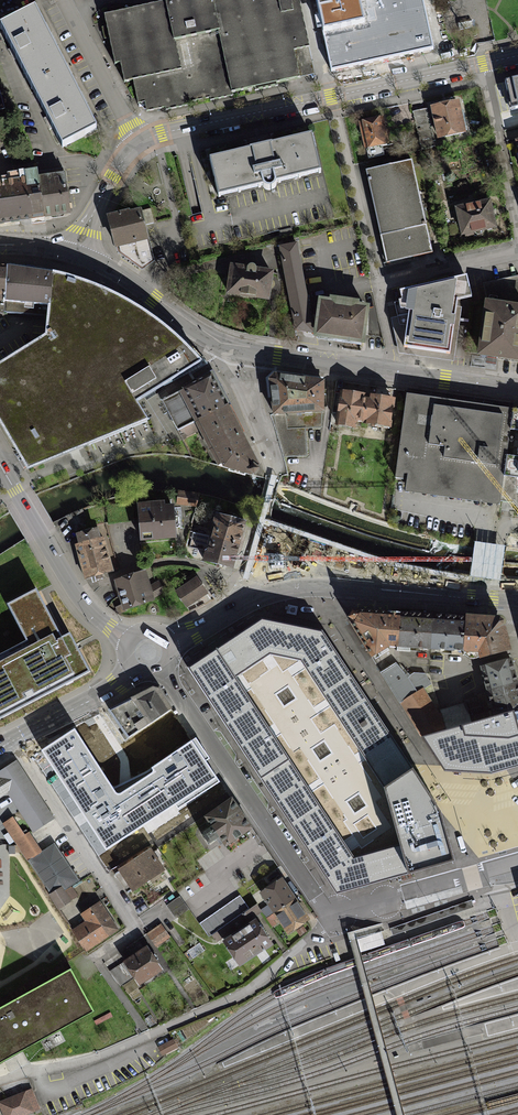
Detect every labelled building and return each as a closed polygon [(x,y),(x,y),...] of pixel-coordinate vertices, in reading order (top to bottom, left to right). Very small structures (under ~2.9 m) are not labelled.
[(103,12),(115,63),(122,62),(126,80),(136,78),(143,112),(314,73),(312,61),(329,57),(332,68),(385,56),(430,46),(420,0),(155,0),(103,12)] [(41,9),(2,29),(64,148),(103,127),(41,9)] [(505,79),(510,102),(517,100),(517,76),(505,79)] [(459,100),(410,111),(418,144),(466,133),(459,100)] [(379,116),(356,121),(363,149),(385,143),(379,116)] [(305,135),(203,157),(212,195),(313,170),(305,135)] [(409,163),(363,172),(382,265),(429,254),(409,163)] [(48,214),(44,175),(43,169),(28,170),(32,216),(48,214)] [(28,170),(6,174),(7,179),(0,180),(0,219),(32,216),(28,170)] [(48,214),(70,212),(66,172),(44,175),(48,214)] [(490,200),(453,207),(458,235),(496,228),(490,200)] [(137,209),(108,216),(116,248),(144,241),(137,209)] [(293,243),(276,246),(294,332),(310,331),(310,327),(293,243)] [(12,266),(0,265),(0,299),(9,299),(12,266)] [(267,268),(227,265),(224,297),(264,301),(267,268)] [(32,302),(36,269),(12,266),(9,299),(32,302)] [(85,309),(90,276),(66,273),(36,269),(32,302),(85,309)] [(391,318),(399,354),(454,361),(461,308),(457,307),(457,300),(472,297),(467,275),(400,291),(403,301),(395,303),(398,317),(391,318)] [(480,300),(472,353),(517,360),(517,278),(517,275),(480,283),(480,300)] [(0,391),(0,424),(28,471),(152,425),(160,421),(150,400),(214,372),(204,353),(168,320),(133,296),(90,276),(85,309),(81,345),(0,391)] [(362,305),(314,298),(310,327),(310,331),(309,334),(357,340),(362,305)] [(270,377),(270,413),(317,413),(318,378),(270,377)] [(265,467),(216,378),(158,403),(174,435),(198,423),(220,468),(265,478),(265,467)] [(363,394),(336,391),(332,423),(360,426),(363,394)] [(389,397),(363,394),(360,426),(386,429),(389,397)] [(398,491),(503,504),(515,411),(402,397),(392,479),(399,480),(398,491)] [(515,411),(503,504),(514,517),(517,518),(517,411),(515,411)] [(199,493),(179,489),(176,503),(197,507),(199,493)] [(170,500),(139,503),(142,541),(181,537),(178,507),(171,508),(170,500)] [(87,505),(77,509),(82,521),(92,517),(87,505)] [(251,522),(219,512),(215,523),(221,525),(217,538),(244,546),(251,522)] [(99,527),(78,532),(81,544),(75,545),(83,579),(115,571),(107,537),(101,538),(99,527)] [(236,572),(244,546),(217,538),(213,551),(207,550),(204,562),(236,572)] [(152,602),(144,573),(115,581),(123,610),(152,602)] [(208,594),(197,578),(178,593),(189,608),(208,594)] [(0,656),(0,719),(90,673),(69,633),(62,637),(38,590),(8,605),(27,642),(0,656)] [(511,651),(502,620),(357,610),(350,622),(372,657),(390,646),(478,652),(481,660),(511,651)] [(442,809),(322,634),(260,620),(187,667),(337,895),(455,863),(442,809)] [(508,661),(483,667),(489,691),(514,685),(508,661)] [(396,663),(381,673),(421,737),(446,730),(441,715),(423,689),(431,684),(424,673),(414,673),(408,677),(396,663)] [(514,685),(489,691),(495,716),(517,710),(517,704),(514,685)] [(163,704),(123,719),(137,740),(147,733),(157,726),(173,716),(163,704)] [(467,708),(441,715),(446,730),(472,722),(467,708)] [(421,737),(441,768),(488,769),(517,762),(517,710),(495,716),(472,722),(446,730),(421,737)] [(189,741),(173,716),(157,726),(167,741),(157,748),(147,733),(137,740),(153,765),(189,741)] [(108,786),(82,804),(103,835),(112,829),(125,849),(143,836),(131,818),(173,789),(186,808),(216,787),(190,748),(117,798),(108,786)] [(0,774),(0,802),(11,794),(37,833),(56,819),(17,763),(0,774)] [(232,797),(203,817),(210,827),(199,835),(207,846),(219,838),(225,847),(253,827),(232,797)] [(18,820),(5,828),(27,863),(40,855),(18,820)] [(57,844),(40,855),(27,863),(47,895),(60,886),(65,893),(81,883),(57,844)] [(117,870),(132,896),(170,874),(155,848),(117,870)] [(285,881),(263,896),(274,913),(296,898),(285,881)] [(171,893),(165,883),(150,893),(156,903),(171,893)] [(57,911),(71,903),(65,893),(60,886),(47,895),(57,911)] [(207,939),(249,911),(239,896),(198,924),(207,939)] [(186,910),(179,898),(166,905),(174,918),(186,910)] [(296,898),(274,913),(286,931),(308,916),(296,898)] [(83,921),(69,931),(85,954),(120,930),(100,900),(79,915),(83,921)] [(472,900),(391,928),(393,935),(474,907),(472,900)] [(260,912),(256,906),(249,911),(207,939),(212,945),(260,912)] [(256,921),(225,942),(239,962),(270,941),(256,921)] [(169,940),(160,927),(147,936),(156,949),(169,940)] [(382,932),(357,939),(361,951),(385,944),(382,932)] [(205,954),(199,944),(185,952),(191,962),(205,954)] [(148,948),(121,964),(135,986),(162,969),(148,948)] [(0,1009),(0,1063),(98,1010),(75,968),(0,1009)] [(2,1103),(7,1114),(20,1114),(32,1111),(25,1094),(2,1103)]
